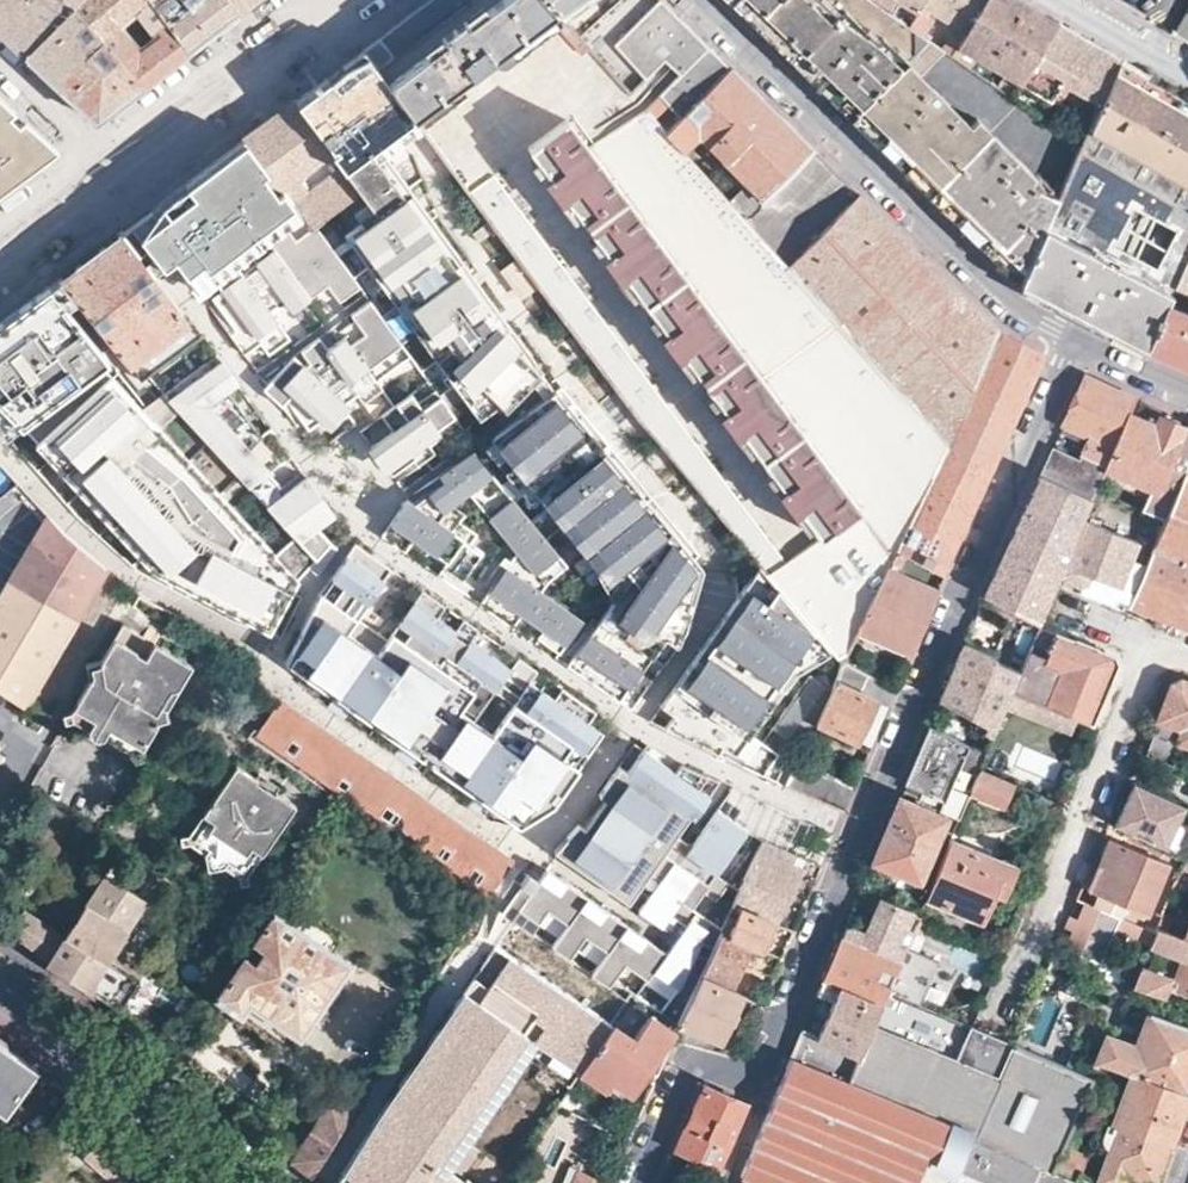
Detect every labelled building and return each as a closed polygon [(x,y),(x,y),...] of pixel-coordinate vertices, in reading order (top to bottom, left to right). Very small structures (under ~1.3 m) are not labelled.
[(2,35),(24,55),(73,5),(77,0),(0,0),(0,33),(2,35)] [(153,0),(77,0),(73,5),(144,85),(168,67),(191,50),(153,0)] [(231,0),(153,0),(191,50),(217,31),(241,13),(231,0)] [(241,13),(256,0),(231,0),(241,13)] [(387,80),(594,362),(678,464),(710,503),(714,509),(761,566),(831,648),(841,660),(843,658),(850,640),(855,628),(890,549),(944,443),(840,323),(786,263),(744,217),(726,198),(683,150),(664,129),(547,0),(492,0),(405,66),(387,80)] [(664,129),(727,65),(660,0),(547,0),(664,129)] [(894,47),(913,27),(908,24),(873,0),(726,0),(837,106),(894,47)] [(908,24),(922,0),(873,0),(908,24)] [(913,27),(920,32),(934,11),(955,25),(942,48),(951,54),(958,43),(981,0),(922,0),(908,24),(913,27)] [(958,43),(978,55),(1001,69),(1021,82),(1056,19),(1024,0),(981,0),(958,43)] [(122,103),(144,85),(73,5),(24,55),(65,93),(93,119),(95,120),(97,120),(98,120),(100,119),(122,103)] [(1172,33),(1187,42),(1187,5),(1172,33)] [(1056,19),(1021,82),(1047,97),(1053,101),(1062,82),(1099,102),(1120,56),(1088,37),(1056,19)] [(958,43),(951,54),(969,67),(978,55),(958,43)] [(1007,275),(1054,193),(1025,179),(1029,169),(966,103),(957,111),(894,47),(837,106),(849,118),(851,119),(890,157),(920,188),(1007,275)] [(243,136),(132,226),(174,278),(314,455),(354,424),(393,483),(546,376),(385,154),(420,128),(366,55),(299,104),(323,137),(333,150),(330,153),(359,190),(309,227),(243,136)] [(1179,95),(1143,74),(1145,71),(1120,56),(1099,102),(1091,122),(1081,144),(1187,210),(1187,101),(1179,95)] [(781,177),(811,146),(763,100),(727,65),(664,129),(683,150),(698,136),(743,180),(726,198),(744,217),(781,177)] [(1001,69),(987,79),(1013,97),(1021,82),(1001,69)] [(1013,97),(1037,114),(1047,97),(1021,82),(1013,97)] [(1053,101),(1091,122),(1099,102),(1062,82),(1053,101)] [(17,179),(10,173),(15,169),(17,170),(44,149),(8,115),(13,110),(0,98),(0,192),(17,179)] [(243,136),(309,227),(359,190),(330,153),(333,150),(323,137),(299,104),(294,98),(273,114),(243,136)] [(52,146),(13,110),(8,115),(44,149),(17,170),(22,175),(52,151),(52,146)] [(1145,348),(1166,301),(1173,283),(1187,251),(1187,210),(1081,144),(1054,193),(1007,275),(1073,310),(1145,348)] [(786,182),(781,177),(744,217),(786,263),(856,190),(835,169),(816,150),(786,182)] [(17,179),(22,175),(17,170),(15,169),(10,173),(17,179)] [(840,323),(944,443),(998,328),(856,190),(786,263),(840,323)] [(58,276),(79,301),(140,378),(202,333),(191,318),(188,320),(120,229),(91,251),(58,276)] [(1173,283),(1187,290),(1187,251),(1173,283)] [(111,377),(101,365),(107,361),(49,288),(0,325),(0,431),(7,438),(74,511),(135,569),(237,622),(280,637),(301,597),(293,591),(299,579),(277,556),(111,377)] [(1166,301),(1145,348),(1187,367),(1187,310),(1166,301)] [(998,328),(944,443),(990,465),(1015,412),(1042,353),(998,328)] [(222,360),(169,398),(249,488),(271,471),(210,403),(238,383),(222,360)] [(1087,435),(1080,453),(1106,467),(1128,416),(1136,397),(1111,386),(1084,374),(1062,422),(1087,435)] [(410,488),(381,534),(619,701),(651,655),(663,663),(692,621),(687,619),(703,566),(695,556),(699,553),(558,385),(435,471),(438,476),(433,479),(415,492),(410,488)] [(1128,416),(1106,467),(1101,478),(1143,496),(1139,509),(1164,519),(1187,462),(1187,427),(1168,418),(1157,414),(1151,427),(1128,416)] [(890,549),(940,573),(965,520),(990,465),(944,443),(890,549)] [(1077,456),(1051,445),(1037,475),(1091,499),(1095,491),(1101,478),(1106,467),(1080,453),(1077,456)] [(1164,519),(1127,603),(1187,625),(1187,462),(1164,519)] [(1091,499),(1037,475),(1032,487),(1023,505),(1078,529),(1082,520),(1091,499)] [(307,477),(268,507),(295,537),(301,544),(319,530),(336,517),(307,477)] [(106,567),(81,546),(70,537),(58,525),(16,479),(0,494),(0,527),(25,554),(0,596),(0,690),(24,707),(106,567)] [(1078,529),(1023,505),(1007,541),(983,594),(1038,625),(1059,576),(1078,529)] [(1078,529),(1059,576),(1081,584),(1083,584),(1085,584),(1086,583),(1088,581),(1090,575),(1119,586),(1135,540),(1082,520),(1078,529)] [(295,537),(277,556),(299,579),(332,544),(319,530),(301,544),(295,537)] [(398,570),(362,543),(326,591),(311,654),(328,668),(320,678),(337,690),(345,680),(359,691),(351,701),(367,713),(375,703),(388,712),(380,722),(403,739),(411,729),(425,739),(417,749),(433,762),(443,749),(466,766),(456,779),(473,791),(481,781),(495,791),(487,802),(503,814),(514,822),(519,814),(529,822),(548,797),(562,808),(615,738),(600,727),(603,722),(570,698),(566,703),(543,684),(546,679),(527,665),(519,676),(480,646),(488,636),(469,622),(461,633),(443,619),(451,609),(428,592),(393,640),(362,617),(398,570)] [(890,549),(855,628),(908,651),(917,628),(940,573),(890,549)] [(677,709),(667,723),(702,740),(719,748),(723,742),(746,755),(744,760),(764,769),(778,747),(755,732),(795,670),(831,648),(761,566),(668,702),(677,709)] [(143,634),(121,621),(103,652),(69,714),(139,754),(191,662),(155,640),(146,653),(136,647),(143,634)] [(1117,661),(1115,654),(1099,648),(1038,625),(1019,671),(1012,687),(1091,721),(1099,702),(1117,661)] [(955,660),(938,700),(985,724),(982,731),(991,736),(1012,687),(1019,671),(991,658),(992,655),(963,641),(955,660)] [(308,668),(320,678),(328,668),(311,654),(308,668)] [(886,703),(892,688),(843,658),(841,660),(830,687),(814,722),(855,739),(871,699),(886,705),(886,703)] [(812,675),(773,729),(802,750),(814,722),(830,687),(812,675)] [(1143,754),(1172,765),(1181,744),(1187,747),(1187,682),(1181,679),(1172,682),(1160,712),(1143,754)] [(345,680),(337,690),(351,701),(359,691),(345,680)] [(869,744),(886,705),(871,699),(855,739),(869,744)] [(367,713),(351,701),(344,711),(360,723),(367,713)] [(375,703),(367,713),(380,722),(388,712),(375,703)] [(492,892),(514,861),(495,848),(447,816),(403,786),(351,751),(308,722),(281,704),(260,735),(492,892)] [(979,750),(930,724),(919,751),(907,781),(942,798),(949,781),(960,785),(966,771),(956,766),(961,754),(974,760),(979,750)] [(411,729),(403,739),(417,749),(425,739),(411,729)] [(433,762),(417,749),(410,759),(426,771),(433,762)] [(443,749),(433,762),(456,779),(466,766),(443,749)] [(235,849),(254,864),(295,802),(237,762),(195,823),(213,836),(204,851),(207,867),(225,864),(235,849)] [(682,781),(678,783),(650,762),(640,775),(636,772),(615,800),(631,812),(637,816),(615,845),(609,841),(593,829),(582,842),(595,852),(585,865),(634,901),(670,852),(680,860),(644,909),(673,931),(664,943),(556,862),(549,872),(539,865),(531,875),(541,882),(523,906),(541,919),(556,899),(575,914),(559,935),(578,949),(592,929),(610,943),(593,965),(612,978),(627,958),(645,971),(650,965),(676,984),(707,918),(687,906),(740,827),(713,808),(686,850),(672,841),(656,830),(672,807),(688,817),(693,821),(708,799),(682,781)] [(851,788),(796,764),(787,783),(842,808),(851,788)] [(957,816),(924,894),(981,919),(993,889),(1001,892),(1013,866),(971,847),(984,817),(996,822),(1011,782),(977,768),(961,805),(957,816)] [(473,791),(487,802),(495,791),(481,781),(473,791)] [(1116,833),(1172,858),(1187,821),(1187,812),(1135,789),(1116,833)] [(885,828),(872,859),(918,879),(944,816),(898,795),(885,828)] [(519,814),(514,822),(530,833),(562,808),(548,797),(529,822),(519,814)] [(946,811),(957,816),(961,805),(950,800),(946,811)] [(503,814),(487,802),(480,811),(496,823),(503,814)] [(656,830),(672,841),(688,817),(672,807),(656,830)] [(631,812),(609,841),(615,845),(637,816),(631,812)] [(213,836),(195,823),(186,838),(204,851),(213,836)] [(1167,863),(1108,837),(1088,888),(1147,913),(1167,863)] [(761,839),(752,859),(733,902),(773,919),(793,873),(812,880),(819,864),(761,839)] [(582,842),(572,855),(585,865),(595,852),(582,842)] [(244,877),(254,864),(235,849),(225,864),(243,877),(244,877)] [(1187,875),(1187,856),(1186,855),(1186,857),(1179,871),(1187,875)] [(1173,885),(1184,890),(1187,880),(1187,875),(1179,871),(1173,885)] [(49,964),(51,965),(121,1008),(145,970),(113,949),(144,897),(105,873),(49,964)] [(461,902),(475,911),(483,898),(469,889),(461,902)] [(902,961),(919,919),(915,917),(916,914),(880,898),(864,935),(844,926),(841,934),(901,960),(902,961)] [(1071,912),(1067,922),(1084,928),(1094,905),(1076,898),(1071,912)] [(773,919),(733,902),(720,929),(748,942),(762,949),(770,926),(775,927),(777,921),(773,919)] [(250,928),(258,914),(244,905),(235,919),(237,921),(250,928)] [(301,1036),(349,962),(329,948),(336,936),(299,911),(291,924),(272,911),(217,995),(242,1012),(248,1002),(299,1034),(301,1036)] [(1161,915),(1156,927),(1167,931),(1172,919),(1161,915)] [(250,928),(237,921),(232,930),(244,938),(250,928)] [(1187,994),(1187,939),(1185,938),(1167,931),(1156,927),(1154,932),(1149,945),(1184,959),(1173,988),(1187,994)] [(748,942),(720,929),(699,976),(728,989),(748,942)] [(881,1007),(888,992),(890,989),(901,960),(841,934),(831,956),(821,980),(881,1007)] [(608,1019),(496,944),(335,1182),(492,1182),(508,1158),(469,1132),(510,1072),(553,1101),(608,1019)] [(914,966),(902,961),(901,960),(890,989),(903,994),(914,966)] [(1132,985),(1162,997),(1168,980),(1139,969),(1132,985)] [(728,989),(699,976),(679,1023),(721,1041),(733,1014),(739,1017),(747,998),(728,989)] [(875,1022),(881,1007),(821,980),(816,993),(832,1000),(817,1035),(816,1037),(861,1058),(870,1034),(867,1032),(866,1032),(866,1031),(866,1030),(866,1028),(865,1027),(865,1026),(863,1025),(859,1023),(862,1016),(875,1022)] [(659,1050),(665,1052),(675,1032),(645,1011),(632,1034),(610,1022),(580,1068),(606,1085),(613,1076),(632,1089),(659,1050)] [(1149,1012),(1135,1047),(1106,1037),(1095,1062),(1099,1064),(1100,1063),(1131,1074),(1187,1095),(1187,1091),(1187,1027),(1149,1012)] [(958,1062),(873,1027),(870,1034),(861,1058),(816,1037),(817,1035),(801,1028),(739,1178),(750,1182),(914,1182),(924,1159),(964,1176),(961,1182),(1072,1182),(1074,1180),(1055,1172),(1059,1161),(1065,1148),(1093,1077),(1015,1044),(1006,1040),(973,1027),(958,1062)] [(35,1066),(0,1042),(0,1105),(5,1108),(35,1066)] [(1178,1120),(1187,1095),(1131,1074),(1113,1122),(1169,1144),(1178,1120)] [(294,1157),(315,1175),(366,1090),(344,1077),(294,1157)] [(718,1166),(746,1103),(704,1085),(676,1148),(718,1166)] [(569,1086),(558,1102),(565,1106),(575,1090),(569,1086)] [(1169,1144),(1113,1122),(1111,1121),(1103,1141),(1103,1143),(1104,1146),(1105,1148),(1107,1149),(1095,1181),(1100,1182),(1155,1182),(1159,1174),(1169,1144)] [(145,1151),(111,1124),(96,1143),(135,1174),(142,1168),(135,1163),(145,1151)] [(1059,1161),(1078,1172),(1083,1158),(1065,1148),(1059,1161)] [(573,1182),(607,1182),(580,1170),(573,1182)]
